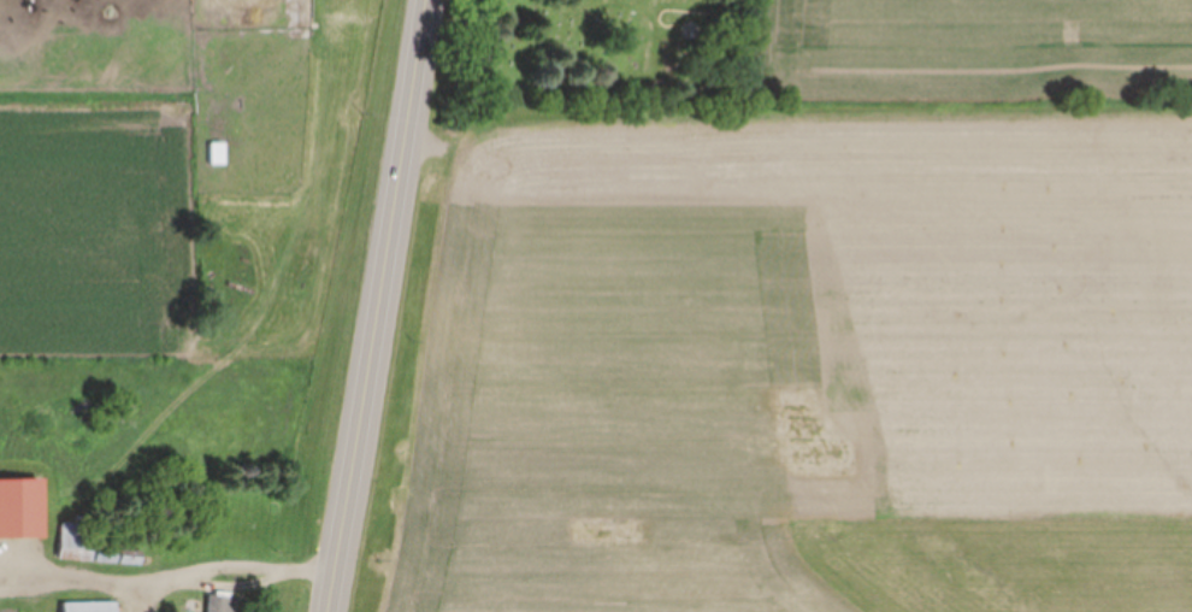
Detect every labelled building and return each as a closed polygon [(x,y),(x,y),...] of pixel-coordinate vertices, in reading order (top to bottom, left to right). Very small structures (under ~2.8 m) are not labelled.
[(45,538),(45,479),(0,479),(0,538),(45,538)] [(94,560),(96,525),(63,522),(60,558),(94,560)] [(233,598),(209,596),(208,611),(233,611),(233,598)] [(119,601),(63,601),(63,611),(119,611),(119,601)]
